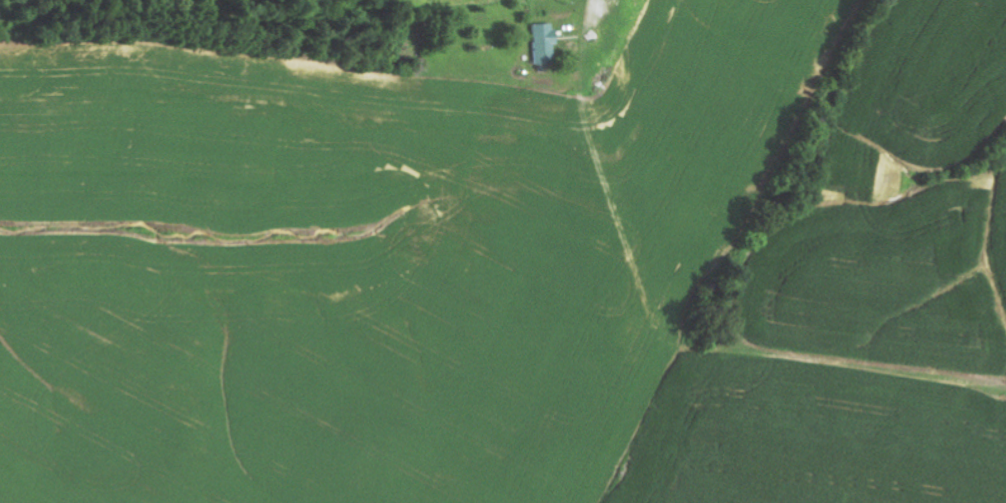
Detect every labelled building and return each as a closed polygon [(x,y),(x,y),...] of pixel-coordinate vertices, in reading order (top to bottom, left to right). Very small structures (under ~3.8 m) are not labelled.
[(536,64),(558,64),(557,24),(535,24),(536,64)]
